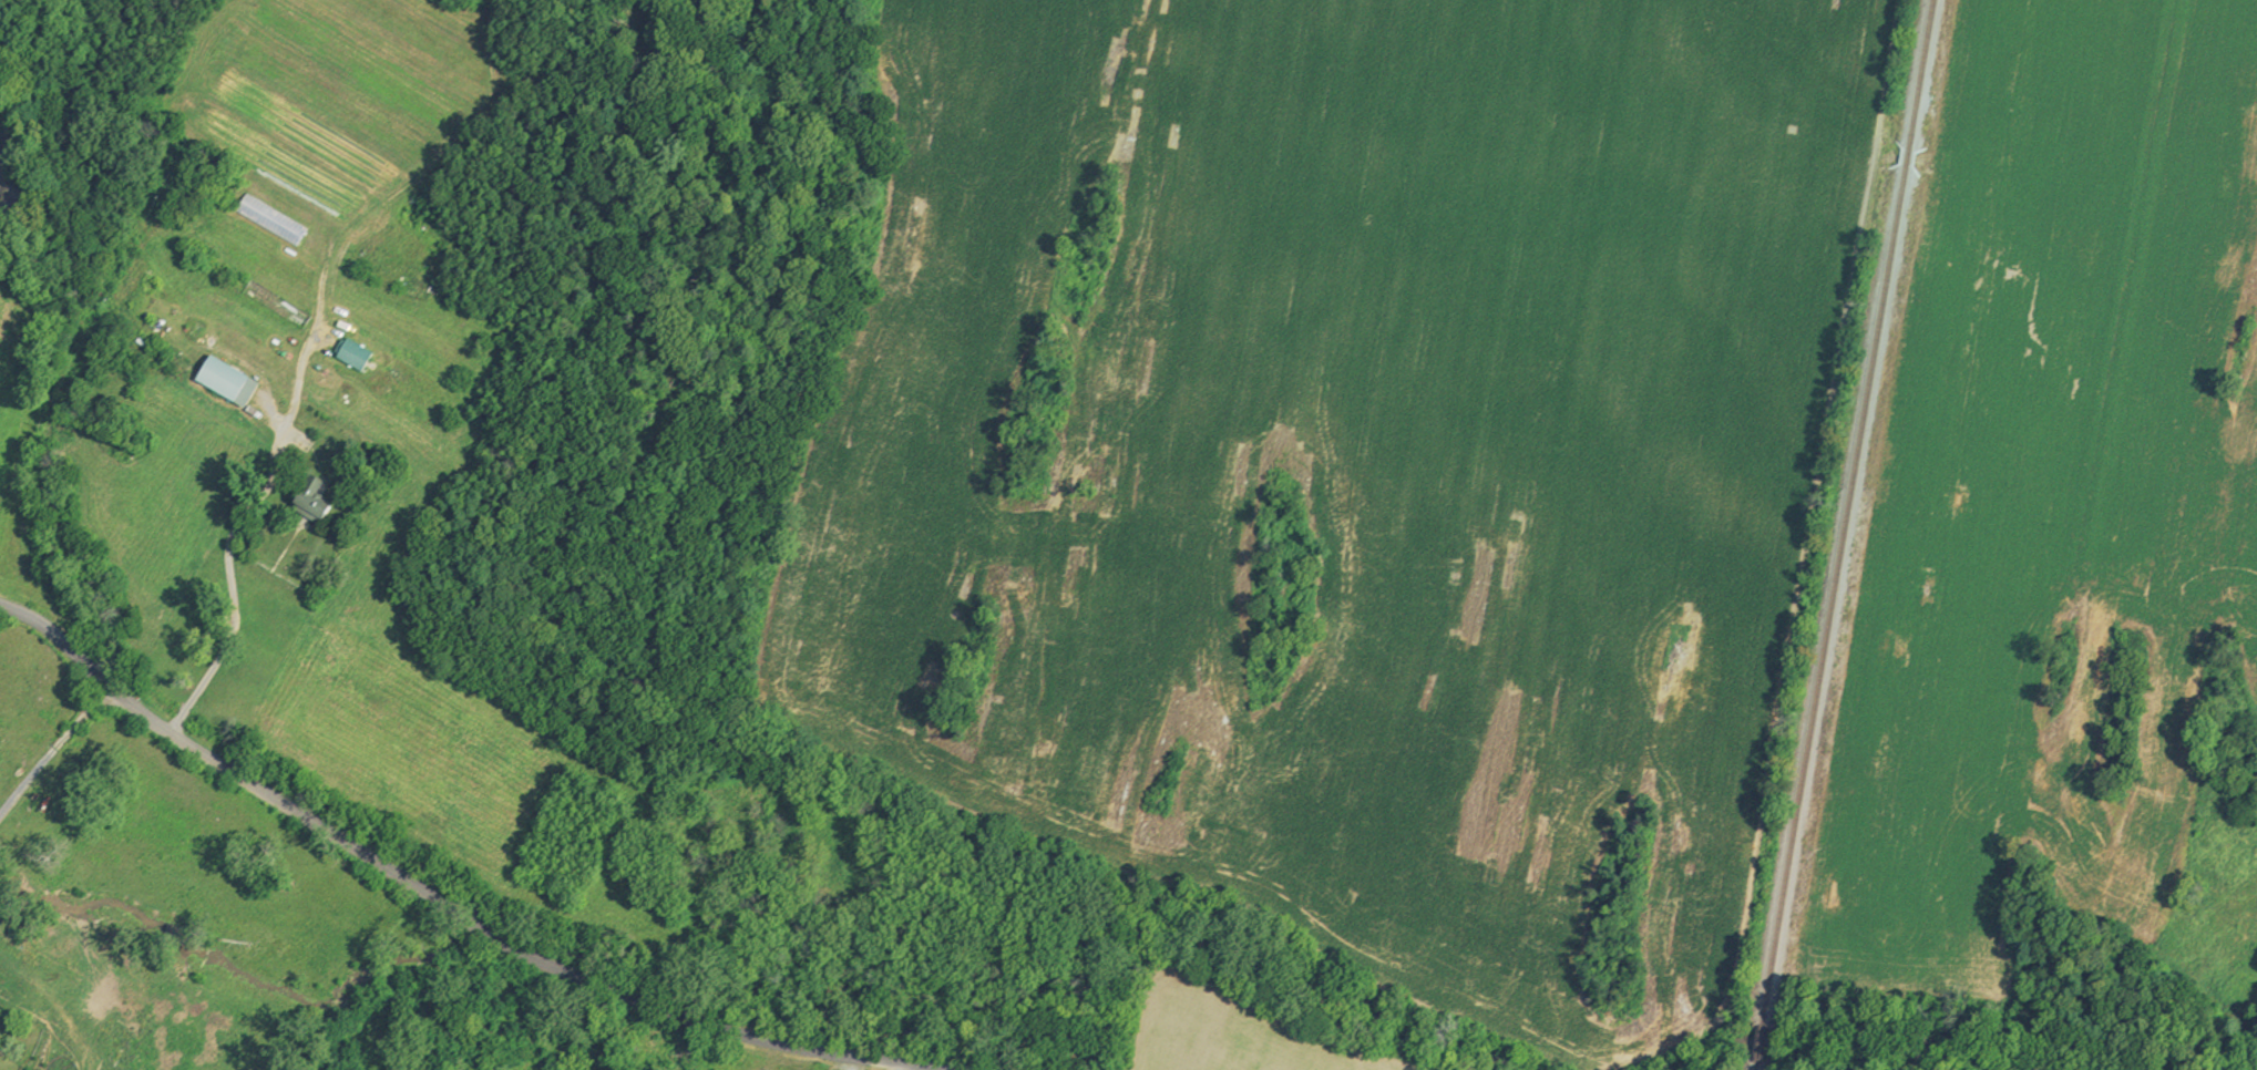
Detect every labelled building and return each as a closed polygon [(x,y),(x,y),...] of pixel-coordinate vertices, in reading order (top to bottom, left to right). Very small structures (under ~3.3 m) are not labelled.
[(301,247),(311,228),(249,195),(238,214),(301,247)] [(316,316),(254,282),(246,295),(308,329),(316,316)] [(341,359),(367,372),(377,353),(350,340),(341,359)] [(263,382),(213,357),(200,384),(251,408),(263,382)] [(329,527),(337,513),(319,503),(330,483),(315,475),(296,510),(329,527)]
